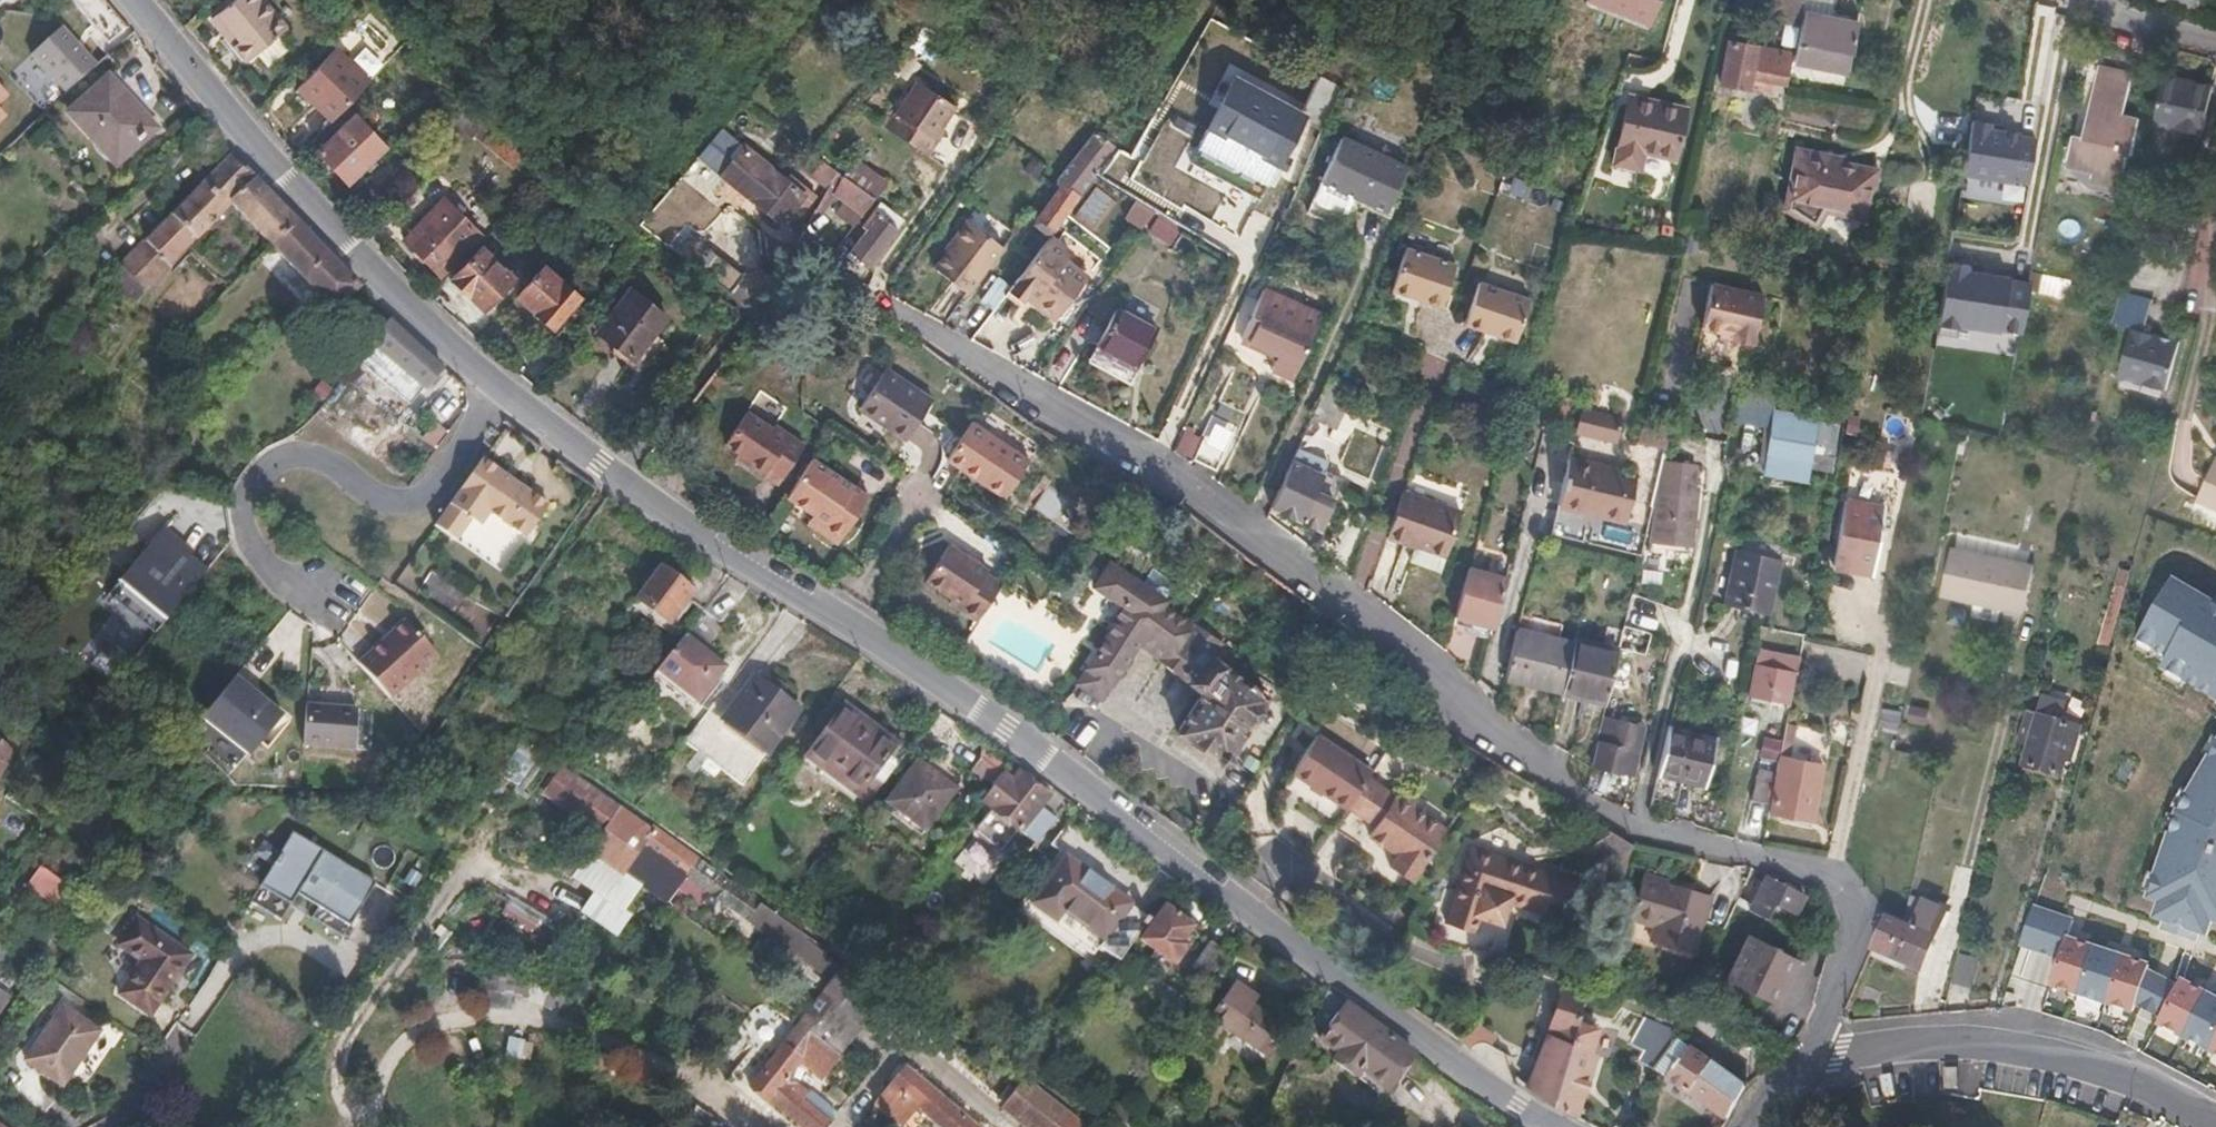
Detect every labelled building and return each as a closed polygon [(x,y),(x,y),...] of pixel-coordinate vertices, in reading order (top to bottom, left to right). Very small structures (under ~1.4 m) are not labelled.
[(261,0),(230,0),(217,11),(209,16),(245,59),(283,27),(261,0)] [(1652,25),(1663,0),(1602,0),(1652,25)] [(1787,52),(1791,53),(1800,12),(1803,0),(1768,0),(1765,14),(1785,19),(1779,49),(1733,39),(1724,81),(1749,86),(1752,75),(1780,81),(1787,52)] [(1829,0),(1803,0),(1800,12),(1805,12),(1828,17),(1829,13),(1826,11),(1829,0)] [(1849,72),(1857,23),(1828,17),(1805,12),(1794,60),(1849,72)] [(98,64),(63,27),(32,55),(67,92),(98,64)] [(369,80),(335,48),(297,87),(331,120),(369,80)] [(2131,147),(2139,112),(2123,109),(2133,68),(2100,60),(2083,130),(2074,127),(2067,158),(2094,165),(2093,168),(2120,175),(2127,147),(2131,147)] [(2204,129),(2204,124),(2214,80),(2209,78),(2165,68),(2154,118),(2204,129)] [(1303,116),(1235,76),(1206,126),(1275,164),(1303,116)] [(160,134),(110,77),(71,113),(122,168),(160,134)] [(933,137),(953,106),(915,81),(886,126),(926,153),(936,139),(933,137)] [(9,94),(0,86),(0,104),(9,94)] [(479,128),(492,115),(473,92),(467,97),(445,122),(463,143),(479,128)] [(1616,155),(1632,160),(1641,162),(1646,145),(1678,153),(1690,103),(1649,93),(1646,99),(1632,96),(1616,155)] [(346,178),(383,142),(354,112),(316,149),(346,178)] [(488,135),(499,123),(492,115),(479,128),(488,135)] [(2030,183),(2038,139),(2022,136),(2022,134),(1993,128),(1994,123),(1975,120),(1965,173),(2013,183),(2014,180),(2030,183)] [(535,147),(499,123),(488,135),(522,163),(535,147)] [(786,175),(722,127),(698,154),(763,206),(757,213),(775,225),(792,204),(802,210),(815,192),(788,172),(786,175)] [(1054,227),(1115,144),(1099,133),(1092,130),(1055,179),(1062,184),(1039,215),(1054,227)] [(1388,209),(1407,164),(1341,137),(1309,213),(1352,232),(1366,200),(1388,209)] [(1863,217),(1874,168),(1824,157),(1824,152),(1796,146),(1782,207),(1810,225),(1819,207),(1863,217)] [(1525,190),(1531,176),(1478,153),(1472,168),(1525,190)] [(143,286),(234,202),(272,242),(296,219),(234,154),(231,157),(122,261),(143,286)] [(886,179),(854,157),(842,174),(873,195),(886,179)] [(828,183),(835,170),(823,161),(815,174),(828,183)] [(873,195),(842,174),(835,170),(828,183),(826,186),(813,208),(820,212),(831,192),(843,200),(833,212),(852,223),(873,195)] [(481,237),(446,198),(406,236),(441,273),(481,237)] [(1124,216),(1144,228),(1155,210),(1135,198),(1124,216)] [(867,264),(900,219),(879,202),(861,227),(865,230),(850,251),(867,264)] [(1157,213),(1147,229),(1171,243),(1180,226),(1157,213)] [(967,294),(1003,246),(976,226),(966,218),(950,239),(952,241),(932,269),(967,294)] [(358,284),(296,219),(272,242),(322,292),(317,299),(329,312),(358,284)] [(716,254),(703,227),(699,227),(687,219),(667,243),(730,293),(731,291),(742,274),(716,254)] [(1084,277),(1073,269),(1061,261),(1068,252),(1047,236),(1018,275),(1006,291),(1022,304),(1026,298),(1054,318),(1084,277)] [(1447,298),(1461,255),(1410,237),(1395,280),(1416,288),(1418,284),(1426,288),(1426,291),(1447,298)] [(512,275),(480,245),(451,275),(483,306),(512,275)] [(1946,262),(1937,319),(2020,331),(2031,275),(1946,262)] [(581,298),(547,266),(520,297),(555,328),(581,298)] [(1006,291),(1018,275),(1006,267),(982,299),(994,307),(1006,291)] [(2068,296),(2071,276),(2042,272),(2039,291),(2068,296)] [(1521,335),(1535,292),(1484,274),(1469,317),(1490,324),(1492,321),(1500,324),(1499,327),(1521,335)] [(1724,335),(1734,337),(1756,342),(1769,291),(1720,278),(1708,322),(1726,327),(1724,335)] [(2119,284),(2117,293),(2111,316),(2130,321),(2118,369),(2167,382),(2179,333),(2143,323),(2151,292),(2119,284)] [(1291,378),(1320,316),(1262,288),(1241,335),(1277,352),(1271,367),(1291,378)] [(634,361),(667,319),(631,289),(598,333),(634,361)] [(1129,377),(1154,333),(1142,325),(1115,309),(1091,355),(1129,377)] [(441,364),(388,315),(357,357),(408,402),(441,364)] [(902,437),(929,397),(884,366),(856,406),(902,437)] [(1218,467),(1260,379),(1235,367),(1204,431),(1206,433),(1194,455),(1216,466),(1218,467)] [(1772,414),(1776,393),(1741,384),(1731,435),(1767,441),(1772,414)] [(1616,443),(1622,418),(1579,408),(1573,433),(1616,443)] [(736,456),(749,464),(778,483),(804,444),(772,423),(770,428),(746,412),(727,441),(740,450),(736,456)] [(1833,456),(1838,424),(1772,414),(1767,441),(1762,475),(1805,484),(1811,451),(1833,456)] [(1026,457),(969,420),(944,458),(1000,495),(1026,457)] [(1671,440),(1674,429),(1647,422),(1645,434),(1671,440)] [(1194,455),(1206,433),(1204,431),(1186,423),(1175,445),(1175,447),(1194,455)] [(1320,527),(1344,474),(1327,467),(1330,459),(1303,447),(1298,445),(1272,504),(1320,527)] [(2196,491),(2215,501),(2215,451),(2196,491)] [(549,503),(482,455),(434,521),(456,536),(471,515),(479,521),(489,508),(526,534),(549,503)] [(810,521),(823,530),(839,540),(869,493),(812,456),(788,495),(815,512),(810,521)] [(1632,516),(1641,472),(1575,456),(1564,499),(1632,516)] [(1696,543),(1705,485),(1698,484),(1701,465),(1667,459),(1659,491),(1665,492),(1658,537),(1696,543)] [(1417,539),(1417,542),(1413,557),(1442,567),(1446,553),(1448,553),(1462,508),(1406,488),(1389,535),(1405,541),(1408,536),(1417,539)] [(1872,571),(1886,507),(1847,499),(1833,563),(1872,571)] [(167,613),(208,565),(179,540),(182,535),(165,522),(121,574),(167,613)] [(1771,610),(1786,557),(1784,556),(1789,544),(1753,533),(1749,546),(1743,545),(1728,599),(1771,610)] [(921,575),(949,593),(946,598),(974,617),(997,581),(981,570),(984,565),(945,539),(921,575)] [(2024,610),(2034,562),(1949,544),(1939,592),(2024,610)] [(1191,617),(1105,557),(1089,581),(1119,600),(1107,617),(1108,618),(1068,676),(1092,692),(1101,678),(1104,678),(1133,637),(1160,656),(1191,617)] [(467,588),(432,563),(418,584),(454,606),(467,588)] [(1494,625),(1508,576),(1470,566),(1456,615),(1494,625)] [(669,626),(693,594),(658,569),(635,600),(669,626)] [(2173,569),(2121,650),(2215,721),(2215,595),(2173,569)] [(390,693),(436,651),(405,616),(389,630),(391,632),(382,640),(379,638),(358,658),(390,693)] [(1203,652),(1215,634),(1191,617),(1160,656),(1201,684),(1174,723),(1220,756),(1263,696),(1203,652)] [(1565,689),(1576,641),(1520,626),(1505,673),(1550,685),(1565,689)] [(1608,702),(1621,647),(1578,634),(1576,641),(1565,689),(1564,691),(1594,699),(1608,702)] [(700,706),(727,670),(684,639),(656,674),(700,706)] [(1788,701),(1795,671),(1789,669),(1792,658),(1780,655),(1781,652),(1761,647),(1750,691),(1788,701)] [(290,716),(271,701),(269,703),(257,693),(259,690),(235,670),(200,711),(257,758),(290,716)] [(768,758),(800,712),(756,680),(722,726),(768,758)] [(2061,716),(2065,698),(2043,694),(2040,711),(2030,708),(2023,736),(2033,738),(2027,761),(2066,770),(2078,720),(2061,716)] [(352,743),(356,702),(306,697),(302,738),(352,743)] [(1267,739),(1279,719),(1262,709),(1250,729),(1267,739)] [(805,764),(859,802),(866,815),(896,772),(895,764),(888,760),(896,748),(843,711),(805,764)] [(1630,772),(1642,725),(1636,723),(1605,716),(1594,762),(1625,770),(1630,772)] [(1704,785),(1716,735),(1671,723),(1654,793),(1676,797),(1681,780),(1688,781),(1704,785)] [(1809,747),(1813,729),(1787,723),(1783,740),(1790,742),(1809,747)] [(2164,808),(2140,891),(2215,915),(2215,723),(2164,808)] [(1368,778),(1372,771),(1319,735),(1294,773),(1347,809),(1368,778)] [(1806,823),(1818,767),(1787,758),(1790,742),(1783,740),(1767,813),(1806,823)] [(13,753),(0,745),(0,776),(13,753)] [(500,772),(528,791),(547,764),(519,745),(500,772)] [(1003,775),(981,760),(972,774),(992,790),(1001,778),(1003,775)] [(927,836),(957,793),(919,767),(888,810),(927,836)] [(1766,805),(1773,773),(1759,769),(1752,801),(1766,805)] [(656,833),(653,833),(650,838),(561,774),(551,784),(610,825),(574,875),(623,911),(659,862),(798,959),(797,962),(835,990),(775,1059),(757,1044),(727,1081),(745,1095),(752,1087),(768,1100),(773,1096),(810,1126),(825,1126),(829,1122),(805,1102),(811,1095),(792,1079),(807,1061),(826,1078),(869,1027),(878,1034),(898,1010),(801,941),(805,935),(789,923),(772,911),(770,912),(767,916),(656,833)] [(1058,819),(1041,806),(1048,798),(1016,775),(1011,783),(1001,778),(992,790),(982,805),(999,817),(985,837),(1007,853),(1022,833),(1039,845),(1058,819)] [(1368,833),(1394,794),(1368,778),(1347,809),(1342,816),(1368,833)] [(1410,881),(1445,828),(1411,806),(1416,799),(1398,787),(1394,794),(1368,833),(1397,853),(1388,866),(1410,881)] [(1622,864),(1628,842),(1599,824),(1587,844),(1621,866),(1622,864)] [(377,883),(294,830),(251,899),(282,919),(298,893),(319,906),(313,917),(344,936),(377,883)] [(1503,902),(1511,903),(1556,919),(1568,879),(1534,867),(1467,845),(1442,923),(1470,933),(1476,917),(1497,924),(1503,902)] [(1151,920),(1066,859),(1031,906),(1056,922),(1062,913),(1104,943),(1099,949),(1120,964),(1151,920)] [(1684,919),(1693,885),(1622,864),(1621,866),(1605,922),(1638,932),(1645,907),(1684,919)] [(1795,910),(1804,892),(1769,874),(1750,909),(1768,918),(1777,900),(1795,910)] [(1575,926),(1586,885),(1568,879),(1556,919),(1575,926)] [(97,910),(71,894),(67,902),(93,917),(97,910)] [(1921,968),(1941,903),(1911,896),(1906,916),(1888,911),(1872,945),(1921,968)] [(1189,945),(1183,941),(1193,926),(1168,907),(1143,941),(1176,964),(1189,945)] [(147,1015),(189,954),(137,918),(119,945),(141,961),(118,994),(147,1015)] [(2059,923),(2043,971),(2126,999),(2215,1046),(2215,988),(2164,961),(2059,923)] [(1773,1003),(1783,982),(1786,976),(1796,956),(1752,934),(1728,981),(1773,1003)] [(1208,980),(1228,954),(1211,942),(1192,968),(1208,980)] [(1979,954),(1959,949),(1952,978),(1971,983),(1979,954)] [(1551,1102),(1576,1020),(1585,990),(1561,982),(1549,1023),(1524,1084),(1551,1102)] [(1282,1027),(1245,1001),(1250,994),(1237,984),(1215,1015),(1206,1010),(1197,1025),(1216,1038),(1226,1024),(1261,1048),(1266,1051),(1282,1027)] [(10,993),(0,987),(0,1008),(10,993)] [(1431,1070),(1383,1033),(1328,993),(1314,1020),(1329,1030),(1322,1041),(1340,1055),(1334,1065),(1356,1081),(1363,1071),(1390,1091),(1404,1071),(1421,1085),(1431,1070)] [(61,1087),(97,1031),(61,1006),(24,1063),(61,1087)] [(1669,1046),(1677,1031),(1645,1012),(1629,1039),(1642,1046),(1636,1058),(1652,1069),(1669,1046)] [(1576,1115),(1595,1052),(1589,1050),(1595,1026),(1576,1020),(1551,1102),(1576,1115)] [(1745,1083),(1686,1050),(1683,1055),(1669,1046),(1652,1069),(1726,1116),(1745,1083)] [(908,1068),(879,1104),(904,1123),(918,1106),(944,1126),(980,1126),(908,1068)] [(1024,1081),(1005,1107),(1031,1126),(1085,1126),(1024,1081)] [(1118,1106),(1110,1116),(1126,1126),(1133,1115),(1118,1106)]
